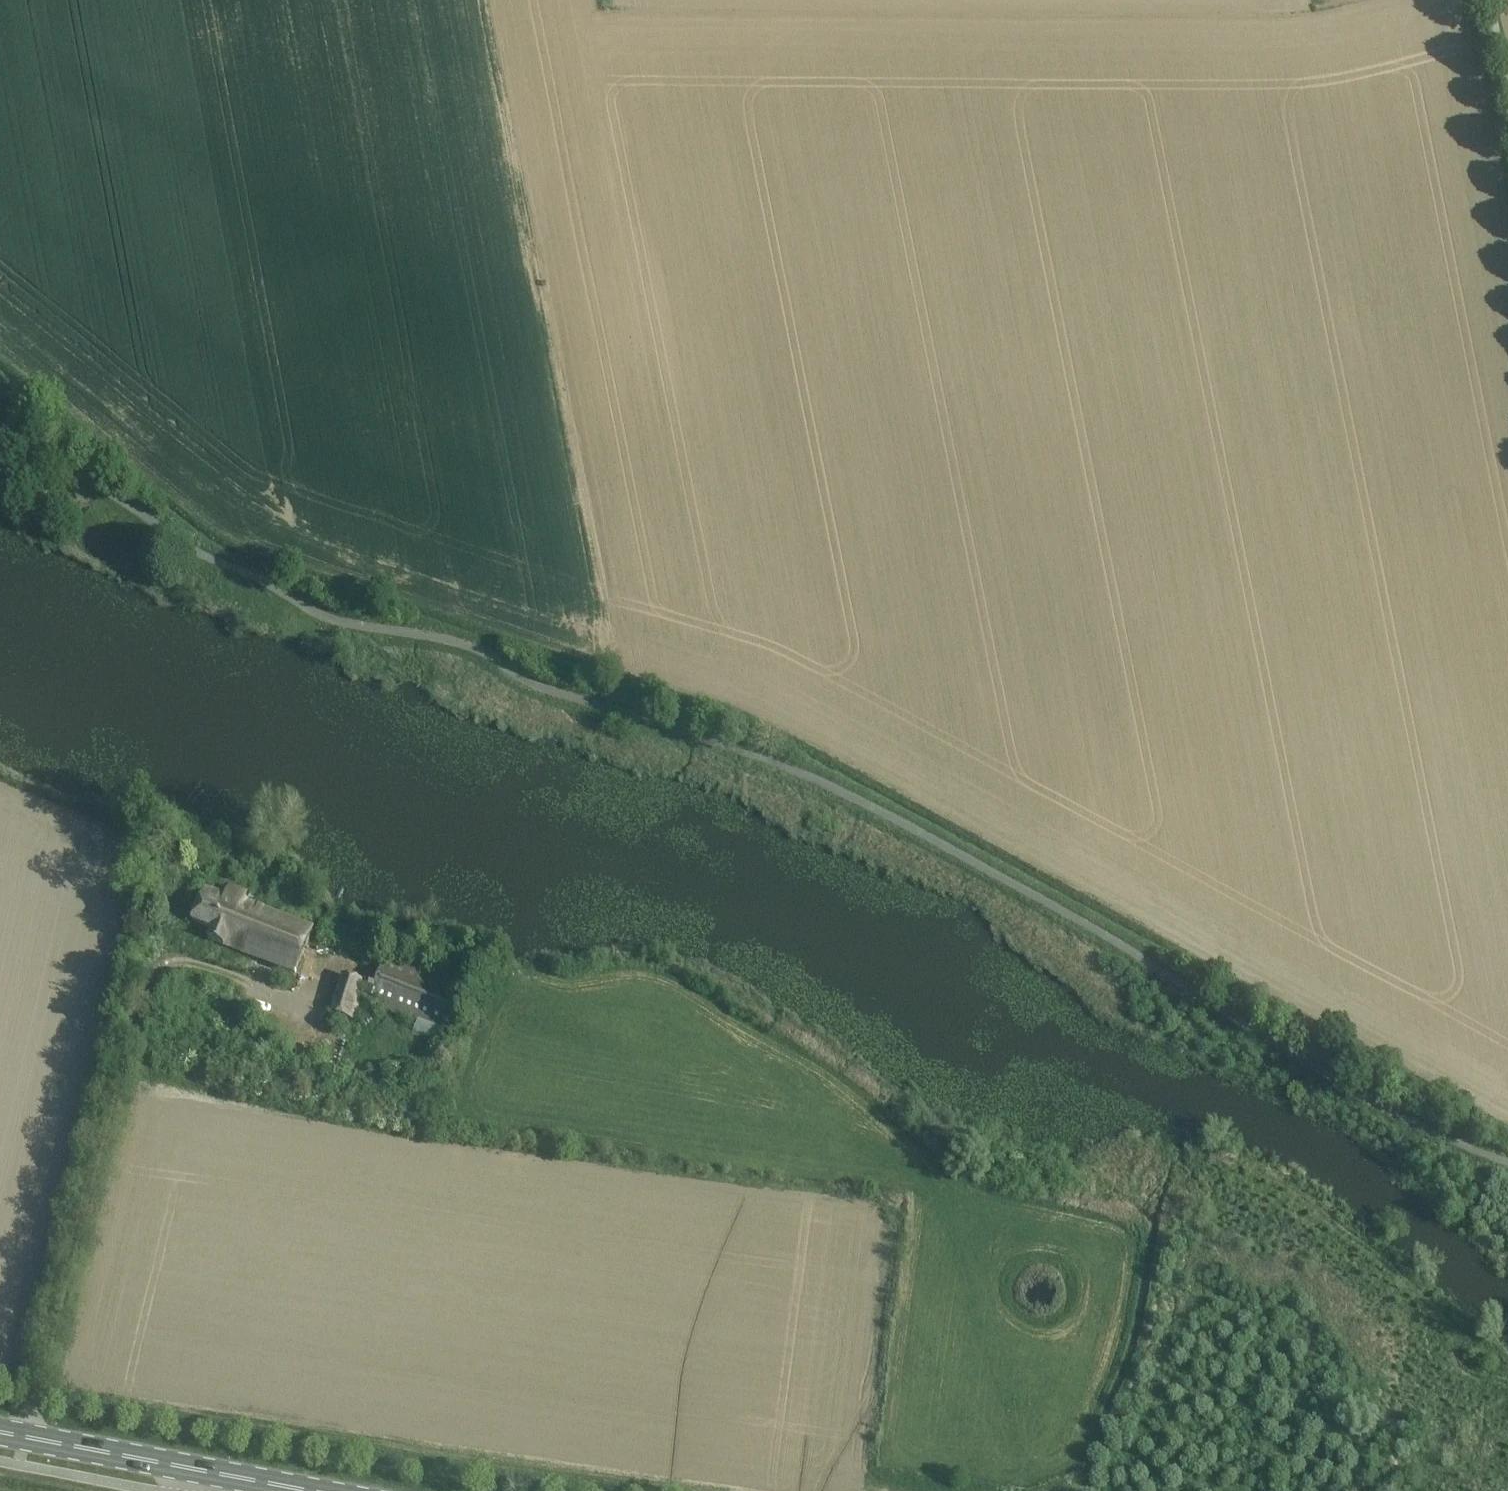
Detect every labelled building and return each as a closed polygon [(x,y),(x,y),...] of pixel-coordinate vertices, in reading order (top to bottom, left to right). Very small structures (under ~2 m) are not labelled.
[(205,888),(200,902),(192,921),(213,929),(209,939),(294,973),(311,930),(241,902),(245,894),(227,887),(224,895),(205,888)] [(386,941),(381,953),(404,962),(410,947),(412,941),(389,932),(386,941)] [(446,1034),(463,991),(388,960),(371,1003),(446,1034)] [(341,975),(330,1015),(358,1022),(370,983),(341,975)]
